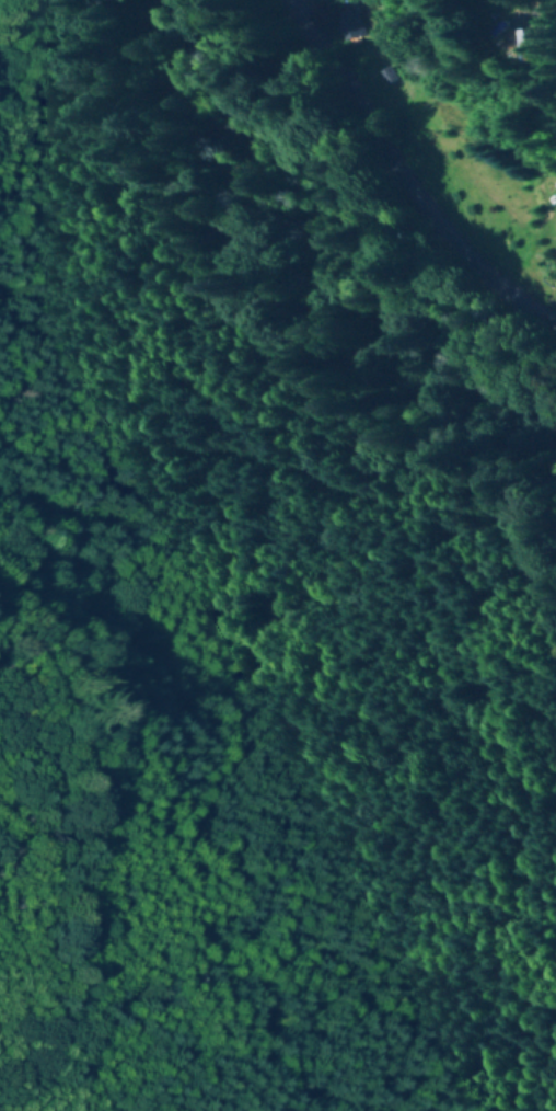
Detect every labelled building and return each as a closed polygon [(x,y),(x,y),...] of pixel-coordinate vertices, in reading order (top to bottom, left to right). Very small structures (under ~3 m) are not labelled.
[(356,37),(350,9),(331,14),(337,41),(356,37)]
